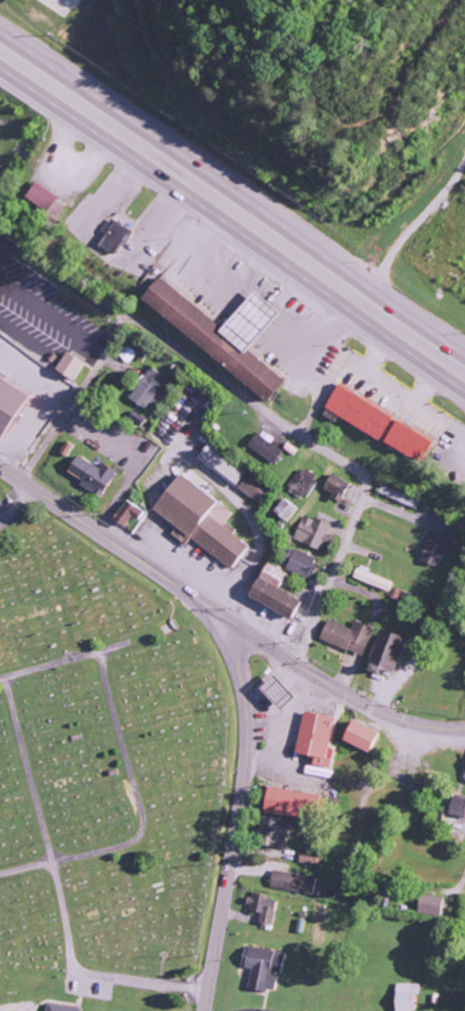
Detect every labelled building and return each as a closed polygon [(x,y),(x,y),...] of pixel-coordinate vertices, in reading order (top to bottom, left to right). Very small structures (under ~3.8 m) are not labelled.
[(68,204),(34,184),(24,200),(58,220),(68,204)] [(102,233),(104,234),(97,247),(114,257),(129,231),(110,220),(102,233)] [(246,351),(276,312),(249,291),(220,328),(157,278),(138,301),(267,402),(284,381),(246,351)] [(82,363),(64,352),(53,370),(71,382),(82,363)] [(129,399),(145,409),(164,376),(147,367),(129,399)] [(1,441),(28,395),(3,380),(5,376),(0,373),(0,441),(1,441)] [(434,436),(336,387),(322,416),(335,422),(336,419),(421,462),(434,436)] [(282,449),(253,435),(247,450),(276,463),(282,449)] [(58,453),(65,457),(71,446),(64,442),(58,453)] [(245,471),(206,443),(195,459),(234,487),(245,471)] [(81,480),(78,486),(101,498),(114,471),(100,464),(98,468),(75,456),(66,473),(81,480)] [(305,499),(317,480),(299,468),(287,487),(305,499)] [(231,513),(177,474),(151,511),(174,528),(169,535),(185,547),(189,541),(230,570),(247,546),(230,534),(234,529),(224,522),(231,513)] [(236,490),(257,503),(267,488),(246,474),(236,490)] [(348,484),(330,474),(322,489),(331,494),(329,498),(338,502),(348,484)] [(377,493),(413,508),(417,500),(380,485),(377,493)] [(297,509),(284,498),(272,512),(286,523),(297,509)] [(129,518),(138,522),(143,510),(123,501),(113,523),(124,528),(129,518)] [(329,535),(326,534),(329,524),(301,515),(293,541),(324,551),(329,535)] [(433,568),(441,550),(447,553),(452,540),(427,530),(415,561),(433,568)] [(281,568),(308,580),(318,560),(291,547),(281,568)] [(288,622),(299,603),(276,590),(286,573),(267,562),(246,597),(288,622)] [(351,578),(386,592),(390,581),(355,568),(351,578)] [(318,642),(361,654),(369,626),(351,621),(349,627),(324,620),(318,642)] [(392,673),(402,636),(375,629),(364,671),(375,674),(377,669),(392,673)] [(278,711),(293,697),(271,675),(257,688),(278,711)] [(332,717),(301,712),(294,754),(308,756),(305,774),(329,779),(331,770),(327,769),(331,749),(326,748),(332,717)] [(365,752),(375,732),(349,719),(339,740),(365,752)] [(261,813),(321,820),(324,796),(264,788),(261,813)] [(464,807),(464,799),(449,796),(445,815),(463,818),(464,807)] [(287,821),(259,815),(253,843),(282,848),(287,821)] [(296,863),(319,868),(322,854),(299,848),(296,863)] [(268,888),(312,892),(314,876),(270,871),(268,888)] [(257,924),(270,926),(274,899),(248,895),(245,911),(258,913),(257,924)] [(439,915),(440,897),(416,895),(415,913),(439,915)] [(282,953),(242,946),(238,966),(249,968),(245,988),(272,993),(276,974),(278,974),(282,953)] [(393,984),(394,1010),(411,1010),(411,994),(418,994),(418,983),(393,984)]
